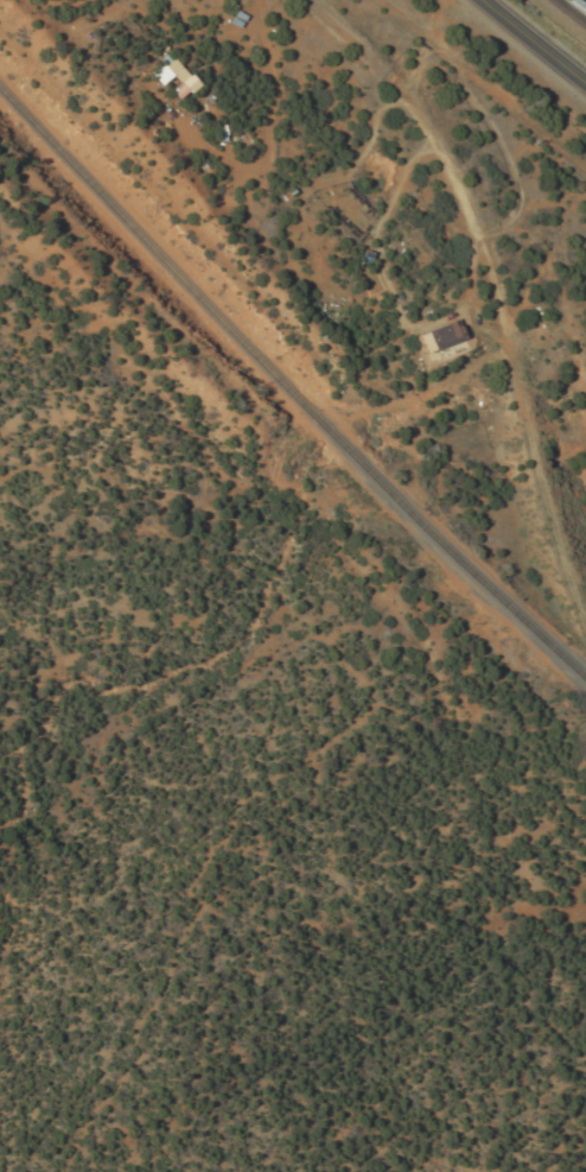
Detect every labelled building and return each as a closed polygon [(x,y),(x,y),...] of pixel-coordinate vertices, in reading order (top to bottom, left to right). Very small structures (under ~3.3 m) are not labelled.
[(191,82),(167,55),(147,72),(171,100),(191,82)] [(457,337),(450,318),(411,333),(418,352),(457,337)]
